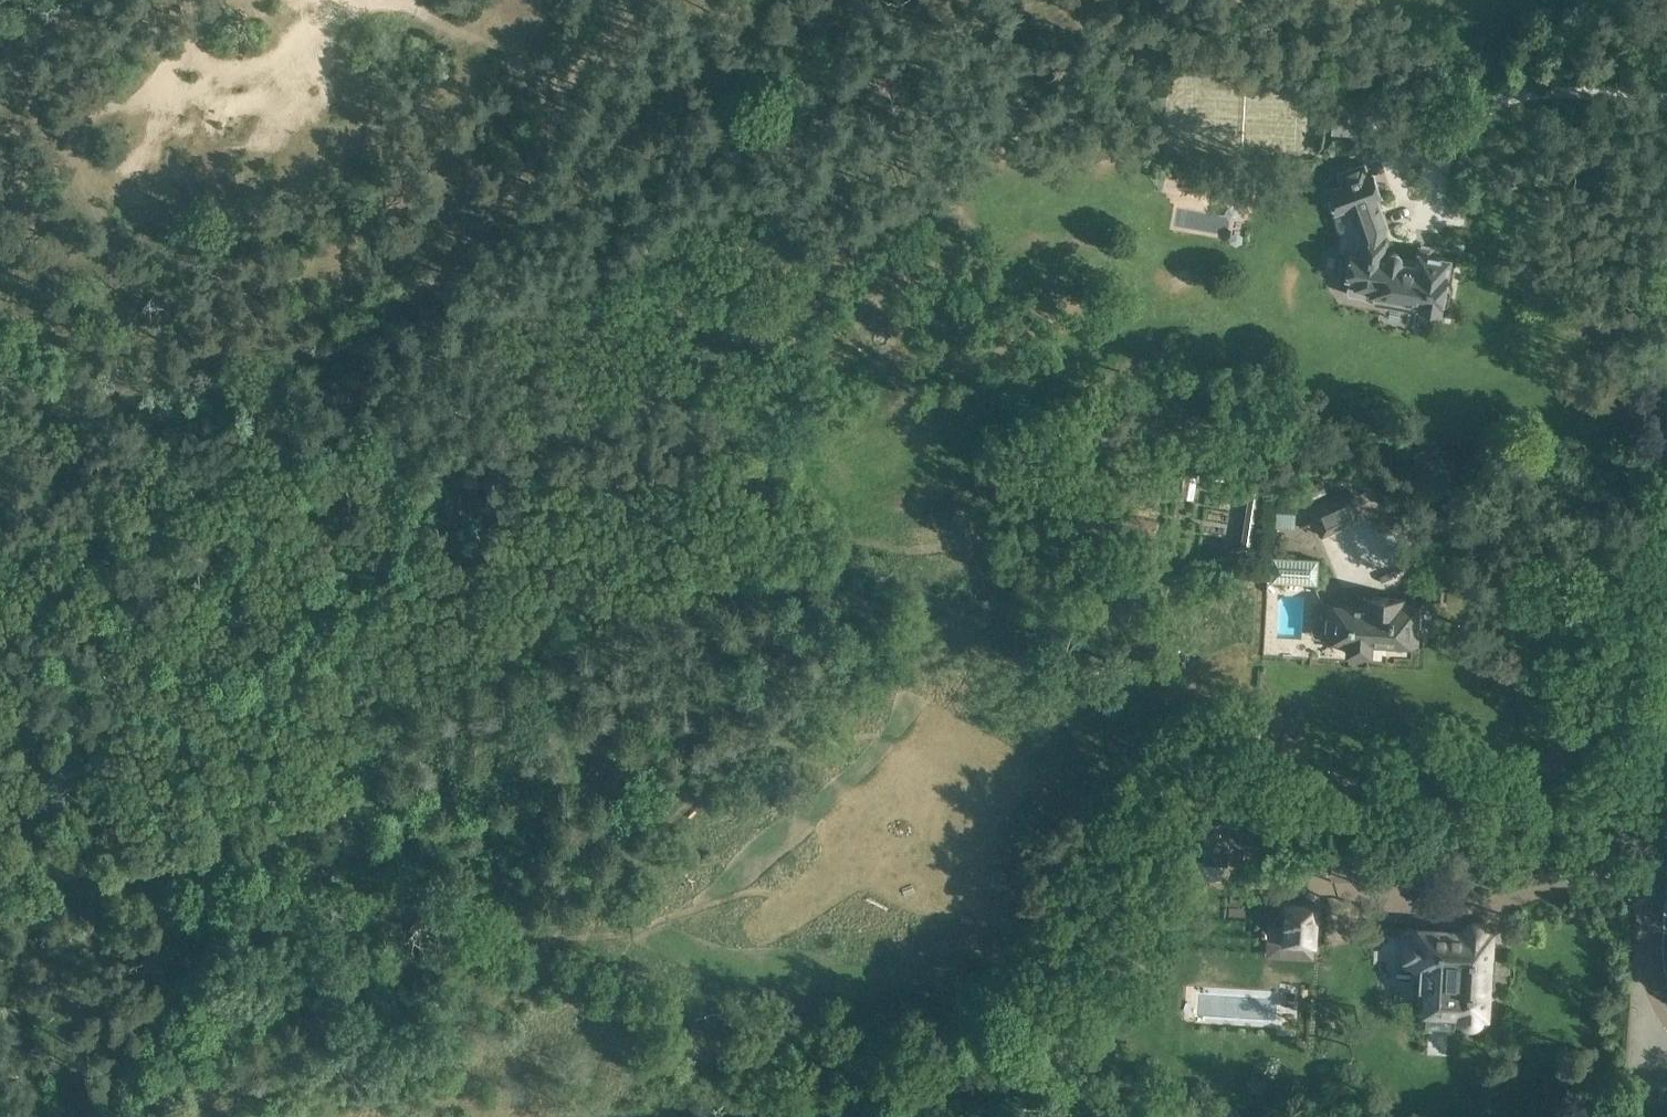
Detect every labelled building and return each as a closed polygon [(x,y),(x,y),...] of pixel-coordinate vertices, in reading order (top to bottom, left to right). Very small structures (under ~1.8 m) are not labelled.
[(1358,263),(1348,261),(1345,263),(1343,273),(1345,275),(1353,277),(1349,279),(1346,290),(1350,294),(1394,302),(1394,299),(1418,303),(1417,307),(1440,311),(1449,258),(1429,255),(1430,248),(1418,246),(1415,261),(1403,259),(1403,256),(1402,253),(1399,250),(1397,249),(1394,249),(1391,250),(1389,251),(1388,253),(1387,256),(1381,255),(1390,210),(1383,209),(1368,167),(1337,178),(1356,231),(1355,233),(1363,235),(1358,263)] [(1309,508),(1321,536),(1363,517),(1352,490),(1309,508)] [(1249,498),(1243,543),(1254,544),(1261,500),(1249,498)] [(1271,581),(1317,584),(1319,558),(1272,556),(1271,581)] [(1362,605),(1324,603),(1313,602),(1311,636),(1347,639),(1346,652),(1369,654),(1370,643),(1380,644),(1382,641),(1419,644),(1422,602),(1405,601),(1405,599),(1363,596),(1362,605)] [(1229,824),(1207,822),(1204,863),(1227,864),(1229,824)] [(1253,978),(1276,979),(1278,943),(1317,945),(1319,901),(1283,899),(1281,938),(1256,937),(1255,947),(1254,947),(1253,978)] [(1404,964),(1400,966),(1398,968),(1396,971),(1395,973),(1395,978),(1396,980),(1397,982),(1399,983),(1402,984),(1427,985),(1425,1009),(1458,1011),(1459,1017),(1460,1019),(1461,1021),(1463,1023),(1465,1024),(1468,1025),(1470,1025),(1473,1025),(1476,1024),(1478,1023),(1481,1020),(1482,1018),(1484,1013),(1485,1013),(1487,988),(1480,987),(1480,983),(1494,984),(1495,963),(1482,962),(1483,956),(1488,956),(1490,931),(1488,931),(1488,927),(1485,923),(1484,922),(1482,921),(1477,919),(1474,919),(1470,920),(1467,922),(1465,924),(1464,926),(1463,930),(1407,926),(1404,964)]
